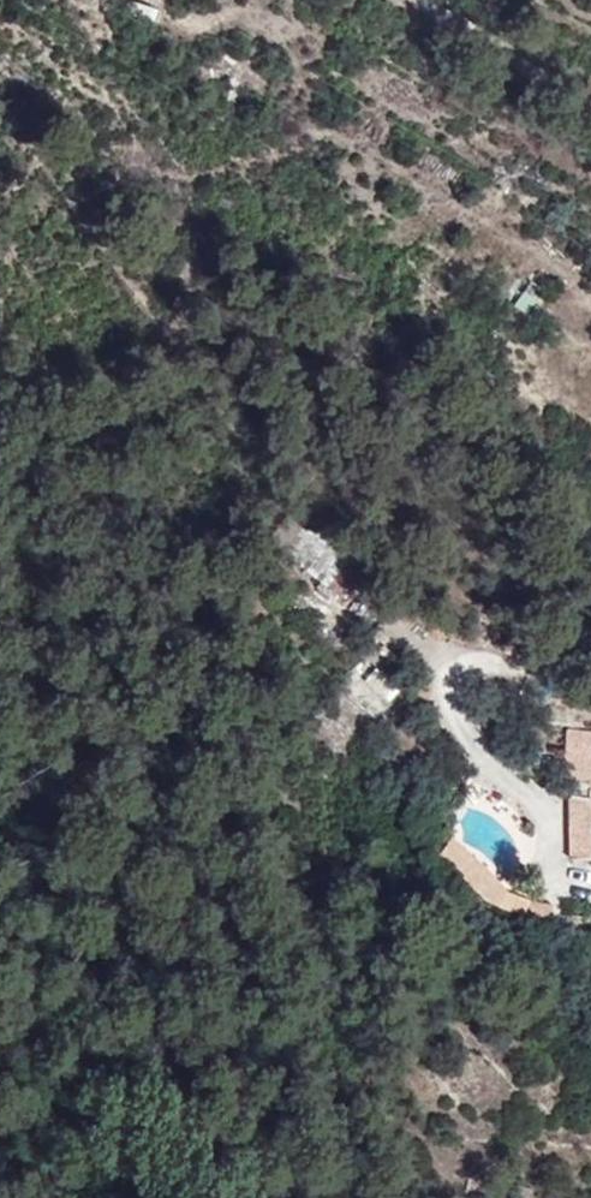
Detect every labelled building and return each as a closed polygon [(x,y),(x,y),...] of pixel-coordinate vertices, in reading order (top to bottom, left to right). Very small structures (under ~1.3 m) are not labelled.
[(590,782),(590,729),(565,728),(563,781),(590,782)] [(577,803),(578,863),(590,863),(590,805),(577,803)]
